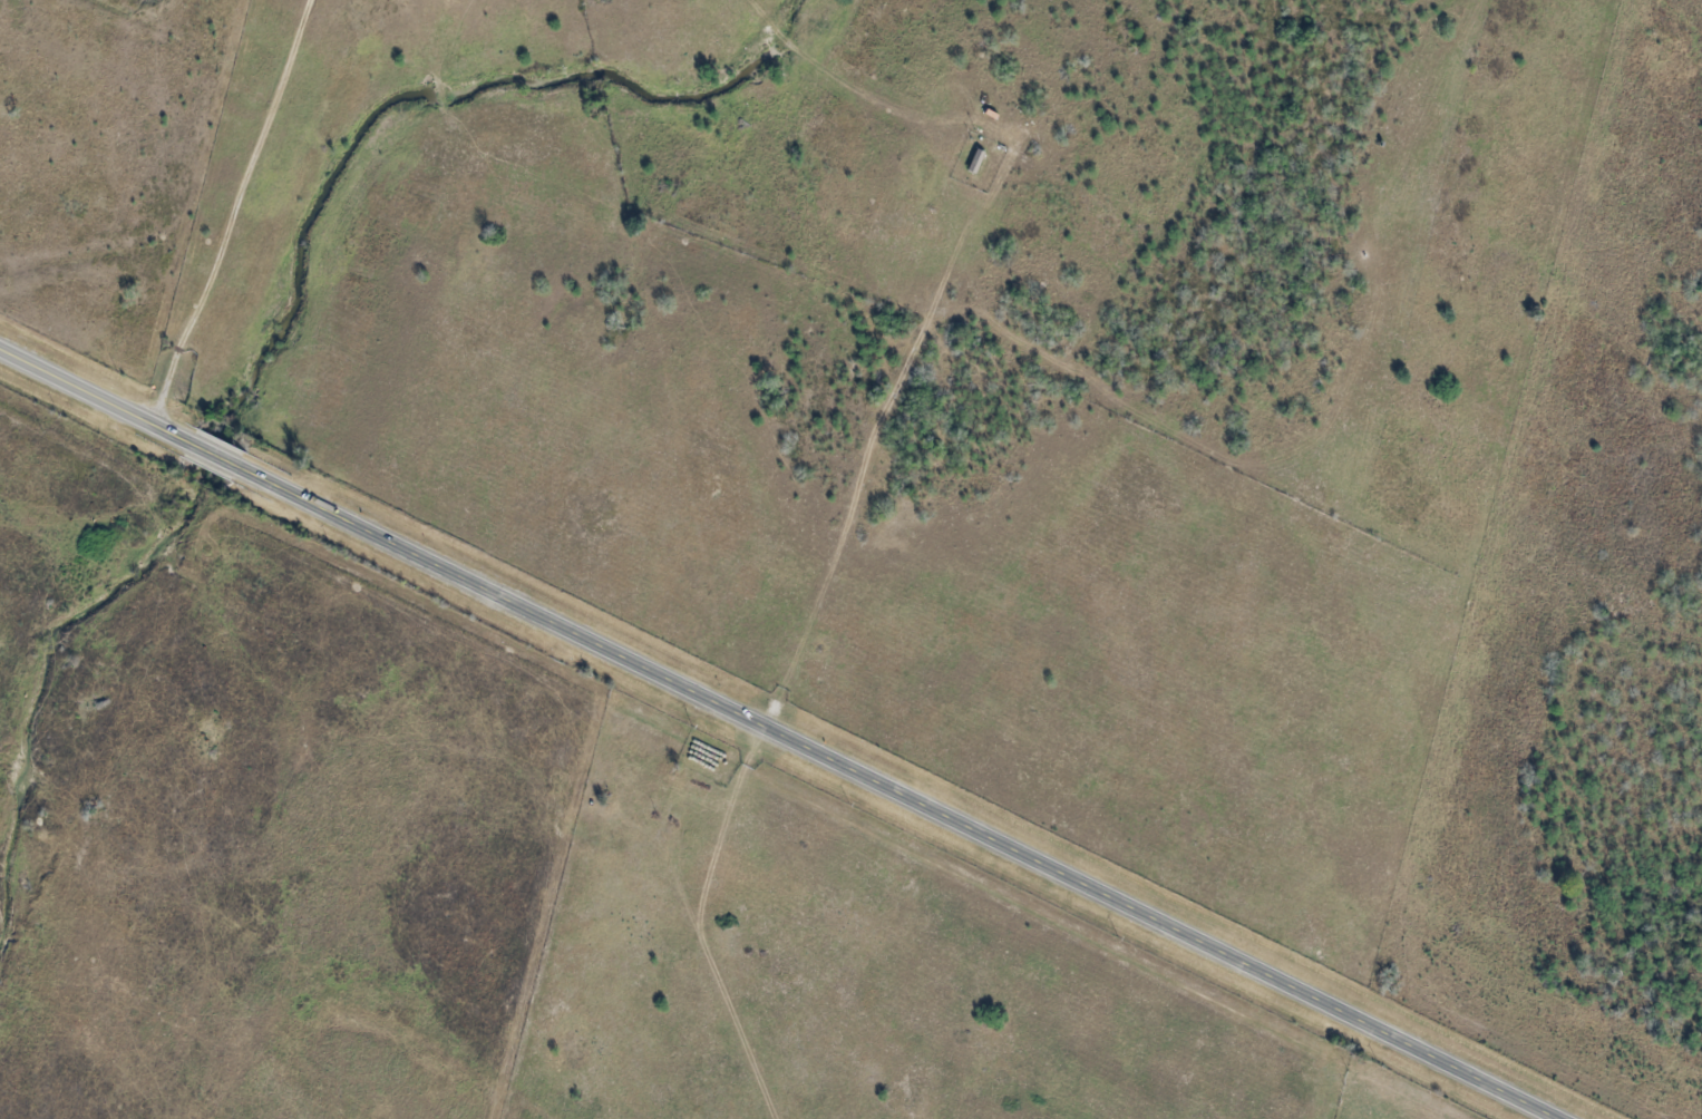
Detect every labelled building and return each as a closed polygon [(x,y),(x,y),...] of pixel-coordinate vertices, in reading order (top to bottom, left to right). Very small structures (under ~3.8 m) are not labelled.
[(965,155),(981,162),(985,150),(970,144),(965,155)]
